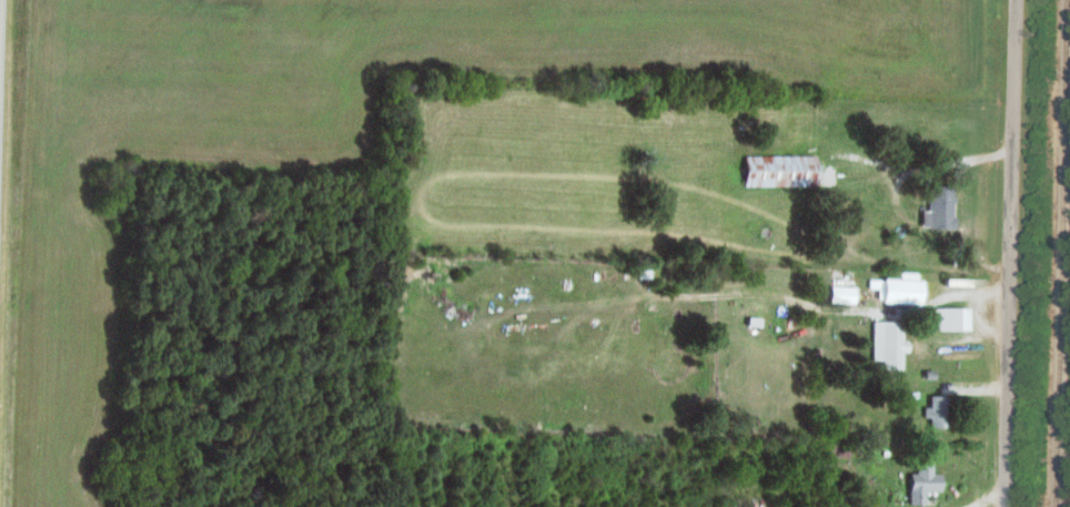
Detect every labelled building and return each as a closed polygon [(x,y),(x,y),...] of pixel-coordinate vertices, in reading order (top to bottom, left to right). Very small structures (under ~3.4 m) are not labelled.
[(743,188),(813,188),(813,157),(743,157),(743,188)] [(927,212),(919,212),(920,229),(951,229),(951,187),(927,187),(927,212)] [(918,275),(898,274),(898,281),(876,280),(875,304),(917,305),(918,275)] [(968,310),(929,310),(930,332),(968,331),(968,310)] [(899,372),(900,352),(902,352),(902,323),(871,323),(871,362),(880,362),(880,372),(899,372)] [(946,430),(946,398),(928,398),(928,408),(922,408),(922,419),(927,419),(927,430),(946,430)] [(846,460),(847,444),(825,444),(825,459),(846,460)] [(938,492),(938,475),(930,475),(930,463),(914,463),(914,474),(907,474),(907,505),(923,505),(923,492),(938,492)]
